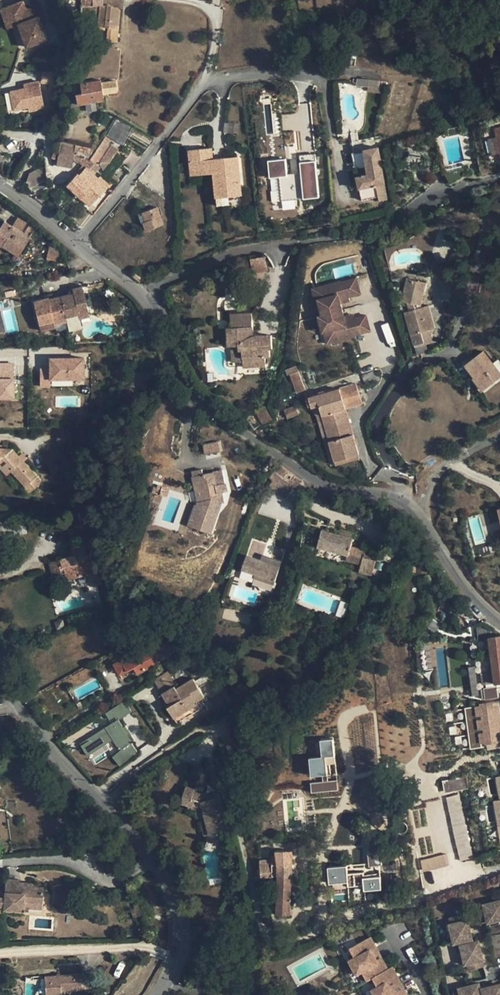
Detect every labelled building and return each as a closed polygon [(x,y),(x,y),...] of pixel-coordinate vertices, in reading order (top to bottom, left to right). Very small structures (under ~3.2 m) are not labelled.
[(12,15),(25,10),(22,2),(1,10),(8,29),(16,26),(12,15)] [(48,40),(42,24),(40,17),(43,16),(39,5),(12,15),(16,26),(18,25),(27,47),(48,40)] [(108,27),(118,28),(120,9),(108,5),(103,5),(100,6),(97,26),(105,27),(108,27)] [(117,42),(118,28),(108,27),(107,41),(117,42)] [(93,42),(91,42),(89,42),(87,44),(86,45),(86,47),(86,49),(87,51),(89,52),(91,53),(93,53),(94,52),(96,50),(96,48),(96,46),(96,44),(94,43),(93,42)] [(11,89),(12,90),(16,109),(29,106),(30,109),(46,106),(40,79),(24,83),(25,86),(11,89)] [(95,101),(104,100),(102,93),(101,83),(100,79),(81,83),(80,83),(82,92),(76,94),(78,104),(86,102),(95,101)] [(76,94),(82,92),(80,83),(81,83),(80,80),(72,81),(74,94),(76,94)] [(386,82),(369,80),(369,87),(368,91),(384,93),(386,82)] [(101,83),(102,93),(117,91),(116,81),(101,83)] [(16,107),(12,90),(6,92),(9,109),(16,107)] [(96,109),(95,101),(86,102),(88,110),(96,109)] [(128,131),(130,127),(116,119),(106,135),(122,145),(130,133),(128,131)] [(226,123),(225,132),(237,134),(239,124),(226,123)] [(497,137),(490,138),(493,155),(499,153),(499,150),(497,137)] [(364,150),(370,149),(368,139),(350,142),(352,153),(364,150)] [(74,151),(75,144),(61,141),(59,152),(58,159),(57,165),(72,168),(74,160),(74,155),(75,152),(74,151)] [(98,178),(93,174),(100,167),(101,162),(106,166),(109,162),(118,149),(112,145),(111,146),(107,144),(103,141),(97,149),(95,149),(79,145),(78,152),(77,152),(83,156),(79,161),(83,166),(85,168),(79,175),(77,174),(69,182),(78,190),(88,199),(92,203),(108,188),(106,187),(98,178)] [(370,149),(364,150),(368,175),(357,177),(360,189),(362,200),(379,196),(379,201),(388,200),(385,184),(379,147),(370,149)] [(212,160),(211,148),(189,151),(192,176),(214,173),(212,160)] [(79,161),(83,156),(77,152),(74,155),(74,160),(78,163),(79,161)] [(313,159),(312,154),(300,156),(301,161),(299,162),(300,172),(286,173),(284,158),(267,160),(269,177),(278,176),(281,201),(318,196),(314,159),(313,159)] [(214,173),(217,198),(241,196),(237,157),(212,160),(214,173)] [(83,166),(77,173),(77,174),(79,175),(85,168),(83,166)] [(462,176),(459,169),(445,176),(449,183),(462,176)] [(108,184),(99,176),(98,178),(106,187),(108,184)] [(88,199),(78,190),(76,192),(85,202),(88,199)] [(163,224),(157,207),(142,212),(146,221),(143,222),(146,231),(163,224)] [(26,223),(18,218),(13,227),(21,231),(26,223)] [(5,221),(0,228),(0,227),(0,245),(2,246),(2,245),(19,255),(29,239),(12,229),(13,227),(5,221)] [(21,231),(13,227),(12,229),(29,239),(30,237),(21,231)] [(465,233),(458,229),(452,238),(460,243),(465,233)] [(61,248),(49,247),(45,262),(58,263),(61,248)] [(252,273),(267,272),(265,257),(250,259),(252,273)] [(443,279),(447,267),(440,266),(438,278),(443,279)] [(360,294),(356,277),(320,286),(323,298),(318,299),(318,300),(322,315),(343,310),(341,303),(349,301),(348,297),(360,294)] [(426,283),(407,279),(403,296),(406,297),(407,302),(410,311),(407,312),(413,335),(416,345),(424,343),(423,340),(432,337),(432,334),(434,329),(433,329),(427,306),(421,308),(418,309),(416,309),(414,304),(416,304),(417,298),(422,299),(426,283)] [(437,288),(451,287),(452,282),(439,280),(437,287),(437,288)] [(320,286),(313,288),(316,300),(318,300),(318,299),(323,298),(320,286)] [(74,293),(61,297),(66,317),(78,314),(79,318),(80,318),(89,316),(82,287),(73,289),(74,293)] [(449,302),(451,287),(437,288),(441,301),(449,302)] [(49,298),(34,301),(39,325),(53,321),(54,325),(55,324),(67,322),(66,317),(61,297),(49,299),(49,298)] [(370,332),(366,316),(354,319),(353,315),(344,317),(343,310),(322,315),(319,316),(326,343),(370,332)] [(411,335),(413,335),(407,312),(405,313),(411,335)] [(231,314),(231,323),(231,327),(228,327),(228,346),(231,346),(239,345),(239,350),(242,350),(242,361),(242,366),(265,365),(264,357),(269,357),(268,349),(271,349),(271,340),(271,336),(261,336),(253,337),(252,313),(231,314)] [(79,318),(78,314),(66,317),(67,322),(69,331),(82,328),(80,318),(79,318)] [(54,325),(53,321),(39,325),(41,331),(55,327),(55,324),(54,325)] [(424,343),(416,345),(419,354),(426,352),(424,344),(424,343)] [(242,361),(242,350),(239,350),(239,345),(231,346),(231,361),(242,361)] [(465,365),(477,379),(478,379),(486,389),(499,378),(499,375),(483,352),(465,365)] [(86,379),(86,357),(50,357),(51,368),(41,367),(41,388),(51,388),(51,379),(86,379)] [(15,399),(15,363),(0,363),(0,399),(15,399)] [(290,374),(298,371),(297,366),(285,370),(287,375),(290,374)] [(305,390),(298,371),(290,374),(297,392),(305,390)] [(486,389),(478,379),(477,379),(473,382),(481,393),(486,389)] [(380,388),(377,381),(364,385),(367,392),(380,388)] [(355,384),(309,398),(309,399),(311,406),(312,407),(319,405),(322,415),(335,461),(359,454),(348,417),(346,418),(345,415),(347,414),(346,409),(362,404),(355,384)] [(299,414),(295,405),(284,410),(287,418),(299,414)] [(313,412),(317,416),(322,415),(319,405),(312,407),(313,412)] [(265,406),(256,411),(256,412),(262,423),(263,424),(272,419),(268,413),(265,406)] [(331,463),(335,461),(322,415),(317,416),(331,463)] [(70,437),(70,429),(58,429),(58,441),(70,441),(70,437)] [(84,429),(70,429),(70,437),(84,437),(84,429)] [(218,441),(203,444),(206,455),(220,452),(218,441)] [(7,475),(11,471),(25,487),(24,488),(29,493),(40,483),(35,477),(37,476),(24,461),(19,456),(12,449),(3,448),(3,451),(0,451),(0,468),(7,475)] [(359,454),(335,461),(336,465),(360,458),(359,454)] [(302,481),(280,465),(272,474),(294,490),(302,481)] [(222,470),(203,474),(202,469),(192,472),(193,476),(194,481),(198,480),(202,501),(200,506),(193,527),(211,533),(218,513),(215,512),(218,503),(221,503),(224,502),(222,493),(227,492),(222,470)] [(198,480),(194,481),(198,501),(202,501),(198,480)] [(162,488),(154,486),(153,492),(161,494),(162,488)] [(169,487),(163,486),(162,488),(161,494),(167,496),(169,487)] [(281,493),(271,489),(265,508),(274,512),(281,493)] [(200,506),(196,505),(189,526),(193,527),(200,506)] [(5,522),(0,523),(0,548),(9,546),(5,522)] [(339,534),(322,530),(318,547),(329,550),(348,555),(347,561),(361,565),(365,551),(351,547),(354,534),(340,530),(339,534)] [(61,559),(50,562),(54,576),(65,573),(67,580),(95,572),(91,555),(100,552),(96,538),(87,541),(87,543),(72,547),(74,555),(61,559)] [(251,540),(247,555),(261,559),(265,544),(251,540)] [(390,548),(384,540),(374,549),(384,558),(390,548)] [(348,555),(329,550),(327,556),(347,561),(348,555)] [(282,562),(271,558),(269,563),(261,560),(247,555),(242,569),(257,573),(255,577),(274,584),(280,566),(282,562)] [(489,638),(495,684),(499,683),(499,636),(489,638)] [(136,652),(122,660),(127,670),(133,666),(138,674),(159,662),(159,661),(169,655),(171,654),(174,653),(174,649),(172,647),(171,644),(168,642),(163,645),(160,639),(149,645),(151,647),(137,654),(136,652)] [(213,667),(201,656),(210,668),(213,667)] [(127,670),(122,660),(114,664),(120,675),(128,671),(127,670)] [(494,671),(482,673),(484,685),(495,684),(494,671)] [(167,691),(175,686),(167,672),(158,678),(154,680),(163,693),(167,691)] [(186,683),(176,689),(175,686),(167,691),(174,703),(170,706),(168,707),(168,708),(177,721),(178,723),(201,709),(198,704),(197,701),(204,697),(193,679),(186,683)] [(497,699),(496,687),(483,688),(485,701),(497,699)] [(174,703),(167,691),(163,693),(170,706),(174,703)] [(226,705),(231,702),(224,691),(218,695),(224,705),(226,705)] [(224,705),(218,695),(216,696),(213,698),(219,709),(220,708),(224,705)] [(118,718),(131,710),(124,700),(112,708),(111,708),(105,712),(109,718),(115,714),(118,718)] [(498,702),(483,704),(483,705),(484,716),(485,718),(486,729),(486,731),(488,742),(488,743),(499,742),(499,720),(498,702)] [(177,721),(168,708),(165,710),(173,723),(177,721)] [(220,708),(219,709),(212,714),(214,716),(220,713),(222,711),(220,708)] [(133,738),(125,725),(123,727),(117,719),(116,718),(89,737),(90,740),(82,745),(88,754),(112,738),(121,750),(114,756),(121,764),(137,750),(130,739),(133,738)] [(307,759),(309,778),(320,776),(320,782),(309,783),(311,793),(339,790),(333,738),(318,740),(320,757),(307,759)] [(466,776),(442,781),(445,794),(449,793),(469,789),(466,776)] [(220,830),(228,828),(226,817),(221,797),(217,798),(217,796),(207,798),(207,795),(194,792),(195,789),(186,786),(181,802),(188,805),(204,810),(207,822),(209,835),(221,832),(220,830)] [(461,794),(447,797),(458,860),(472,857),(461,794)] [(204,810),(188,805),(187,810),(200,813),(204,810)] [(407,819),(405,809),(397,811),(399,821),(407,819)] [(370,867),(380,864),(376,851),(366,855),(370,867)] [(119,867),(112,855),(101,861),(108,874),(119,867)] [(420,859),(421,870),(449,866),(447,855),(420,859)] [(292,862),(278,863),(278,859),(272,859),(260,861),(262,877),(279,875),(278,889),(277,913),(290,914),(292,874),(292,862)] [(346,867),(327,869),(328,885),(347,884),(347,889),(363,888),(364,894),(382,892),(381,876),(362,877),(362,873),(347,874),(346,867)] [(19,885),(19,882),(20,879),(8,879),(6,878),(6,879),(5,890),(4,909),(6,909),(21,910),(24,910),(24,908),(24,902),(42,904),(43,892),(44,887),(35,886),(35,883),(25,882),(25,885),(19,885)] [(479,905),(482,921),(490,919),(490,920),(499,918),(499,901),(479,905)] [(453,924),(452,924),(454,935),(456,942),(461,941),(472,938),(466,913),(451,916),(453,924)] [(349,960),(353,967),(379,953),(370,936),(349,948),(354,957),(349,960)] [(473,943),(463,945),(464,952),(466,963),(467,962),(469,970),(484,967),(479,942),(473,943)] [(353,967),(356,974),(362,971),(367,981),(372,978),(388,969),(379,953),(353,967)] [(392,967),(388,969),(372,978),(377,986),(371,989),(375,994),(378,994),(401,983),(392,967)] [(82,972),(82,973),(45,976),(47,994),(62,994),(62,990),(77,989),(90,988),(89,971),(82,972)] [(401,983),(378,994),(407,994),(401,983)] [(479,983),(453,989),(455,994),(481,994),(480,989),(479,983)] [(485,994),(499,994),(499,985),(484,989),(485,994)]
